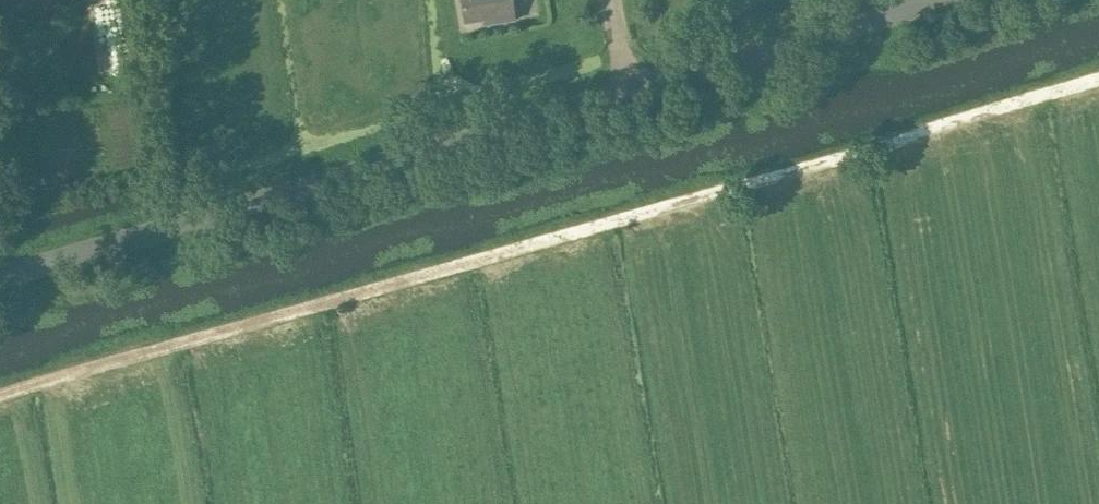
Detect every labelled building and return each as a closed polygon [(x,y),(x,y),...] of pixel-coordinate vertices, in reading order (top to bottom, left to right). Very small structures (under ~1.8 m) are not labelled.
[(466,24),(484,20),(485,26),(517,21),(514,0),(462,0),(466,24)]
